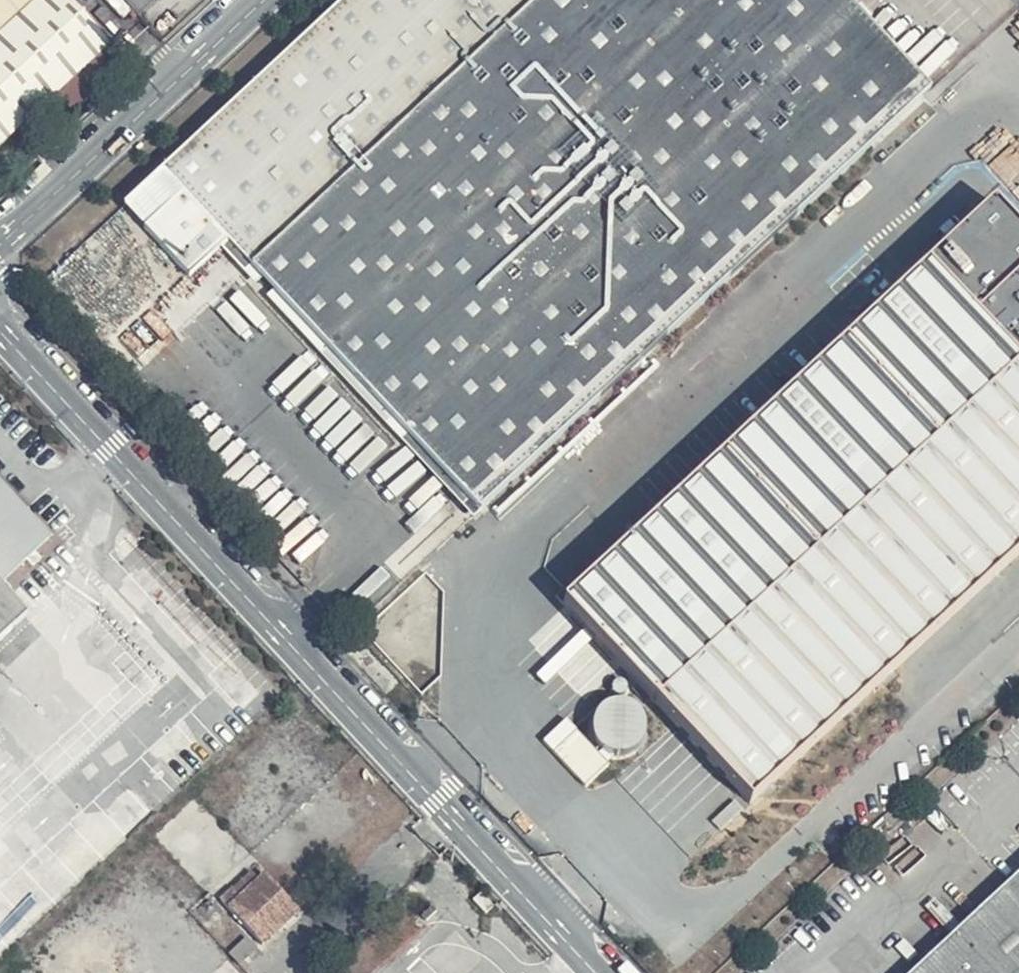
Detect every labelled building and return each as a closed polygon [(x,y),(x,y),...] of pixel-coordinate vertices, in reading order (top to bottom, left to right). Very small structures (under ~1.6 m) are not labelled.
[(69,0),(0,0),(0,142),(107,39),(69,0)] [(121,201),(184,273),(219,250),(397,442),(477,521),(479,507),(933,89),(852,0),(540,0),(536,5),(532,0),(344,0),(121,201)] [(566,598),(753,800),(1018,555),(1018,224),(998,200),(566,598)] [(57,533),(0,467),(0,581),(57,533)] [(29,620),(0,583),(0,646),(29,620)] [(610,766),(566,718),(543,739),(587,787),(610,766)] [(302,912),(263,873),(240,896),(231,887),(218,900),(263,946),(302,912)] [(912,972),(1018,972),(1018,874),(912,972)] [(256,950),(246,939),(229,956),(239,966),(256,950)]
